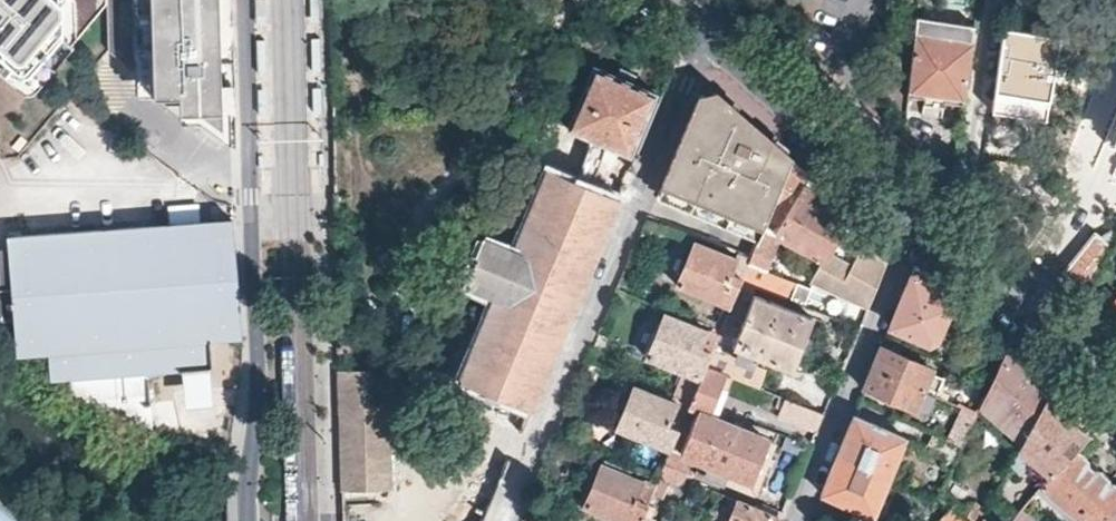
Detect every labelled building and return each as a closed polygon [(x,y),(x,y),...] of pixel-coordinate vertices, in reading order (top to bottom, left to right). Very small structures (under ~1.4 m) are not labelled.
[(30,91),(104,0),(0,0),(0,66),(30,91)] [(135,0),(104,0),(107,11),(107,47),(138,70),(135,0)] [(228,107),(226,0),(135,0),(138,70),(206,122),(228,107)] [(257,24),(265,23),(264,0),(256,0),(257,24)] [(312,22),(320,21),(319,0),(311,0),(312,22)] [(946,103),(963,105),(973,40),(916,31),(910,97),(926,100),(926,102),(946,105),(946,103)] [(1072,47),(1007,36),(996,104),(1060,115),(1072,47)] [(320,37),(312,38),(313,71),(322,70),(320,37)] [(265,39),(257,40),(259,72),(267,72),(265,39)] [(608,226),(620,196),(592,184),(607,142),(630,152),(638,132),(656,89),(595,63),(569,124),(591,134),(576,177),(549,166),(515,246),(482,233),(463,279),(494,294),(460,375),(500,394),(532,407),(608,226)] [(321,87),(313,88),(314,112),(322,112),(321,87)] [(265,88),(257,89),(259,113),(267,113),(265,88)] [(752,122),(718,92),(702,97),(693,120),(666,186),(763,228),(792,158),(752,122)] [(228,107),(206,122),(229,139),(228,107)] [(792,302),(798,284),(766,272),(782,236),(801,247),(797,256),(809,263),(813,254),(823,259),(844,218),(841,215),(847,205),(792,158),(763,228),(758,239),(750,258),(748,263),(740,282),(792,302)] [(763,228),(666,186),(661,198),(758,239),(763,228)] [(231,217),(7,233),(11,285),(0,286),(0,317),(14,316),(16,350),(47,348),(50,375),(50,376),(51,376),(52,376),(123,371),(208,365),(207,337),(240,335),(231,217)] [(1115,240),(1115,236),(1113,233),(1106,237),(1101,242),(1096,238),(1063,274),(1085,291),(1115,240)] [(676,285),(729,307),(737,288),(740,282),(748,263),(695,241),(676,285)] [(888,263),(865,255),(857,273),(830,262),(808,288),(868,309),(888,263)] [(901,302),(891,325),(951,349),(964,319),(948,312),(950,305),(913,272),(901,302)] [(704,366),(725,374),(759,387),(765,372),(725,356),(729,346),(791,368),(811,317),(737,288),(729,307),(719,331),(718,334),(704,366)] [(646,356),(678,370),(699,379),(704,366),(718,334),(663,313),(646,356)] [(926,365),(883,345),(881,350),(873,367),(924,389),(931,370),(926,365)] [(1009,345),(992,382),(985,396),(979,408),(1022,440),(1044,396),(1051,381),(1028,361),(1009,345)] [(670,449),(660,472),(681,481),(684,475),(705,484),(714,465),(748,478),(765,437),(709,415),(725,374),(704,366),(699,379),(690,401),(687,408),(670,449)] [(338,367),(340,489),(391,486),(391,469),(387,368),(338,367)] [(929,411),(936,395),(924,389),(873,367),(867,382),(865,389),(909,408),(916,406),(929,411)] [(678,370),(669,393),(690,401),(699,379),(678,370)] [(943,376),(931,370),(924,389),(936,395),(943,376)] [(985,396),(992,382),(974,374),(961,406),(964,407),(977,413),(979,408),(985,396)] [(670,449),(687,408),(632,386),(616,427),(670,449)] [(1022,440),(1019,446),(1050,475),(1074,446),(1087,433),(1044,396),(1022,440)] [(817,430),(825,412),(786,397),(779,414),(817,430)] [(977,413),(964,407),(950,438),(962,444),(977,413)] [(838,451),(890,474),(906,435),(854,413),(848,428),(838,451)] [(925,452),(952,465),(962,444),(950,438),(935,431),(925,452)] [(1050,475),(1041,485),(1081,520),(1099,520),(1115,502),(1115,483),(1074,446),(1050,475)] [(821,493),(851,507),(846,520),(866,520),(869,514),(872,516),(890,474),(838,451),(825,482),(821,493)] [(603,457),(584,505),(621,520),(620,520),(640,520),(643,512),(654,486),(628,475),(630,468),(603,457)] [(729,516),(736,501),(719,493),(713,508),(729,516)] [(780,519),(736,501),(729,516),(713,508),(709,515),(723,520),(779,520),(780,519)] [(1099,520),(1115,520),(1115,502),(1099,520)] [(971,520),(983,520),(988,511),(972,503),(965,517),(971,520)] [(965,517),(952,507),(941,520),(971,520),(965,517)] [(1010,520),(1032,520),(1033,520),(1020,509),(1010,520)] [(988,511),(983,520),(1000,520),(988,511)] [(643,512),(640,520),(651,520),(653,516),(643,512)]
